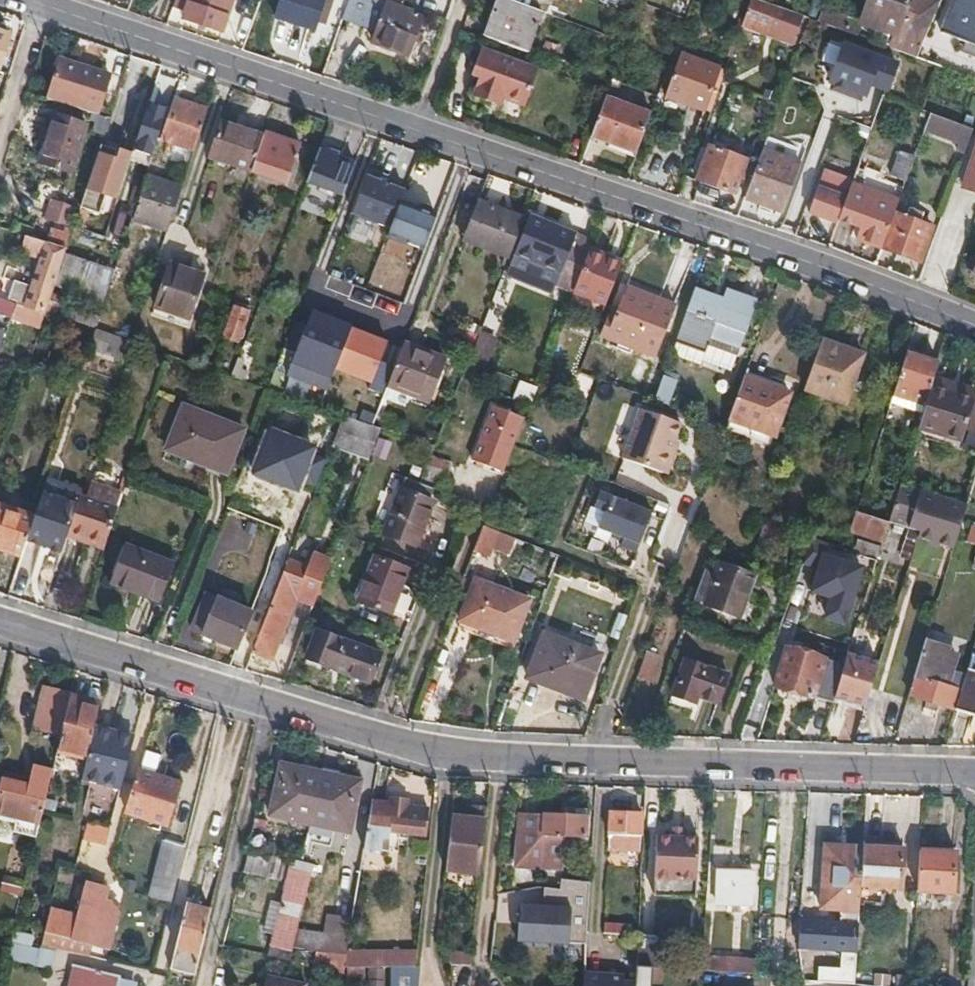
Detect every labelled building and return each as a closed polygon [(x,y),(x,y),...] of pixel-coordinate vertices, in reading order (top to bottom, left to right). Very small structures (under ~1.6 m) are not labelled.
[(172,8),(185,12),(183,19),(221,32),(232,0),(175,0),(172,8)] [(276,18),(316,30),(325,0),(282,0),(276,18)] [(343,18),(377,31),(373,43),(408,56),(421,19),(416,17),(417,13),(399,6),(382,0),(349,0),(343,18)] [(417,13),(427,17),(433,1),(430,0),(401,0),(399,6),(417,13)] [(484,37),(526,52),(540,12),(508,0),(498,0),(484,37)] [(599,10),(620,17),(626,0),(603,0),(599,10)] [(740,27),(764,35),(768,26),(781,30),(788,11),(757,0),(750,0),(743,20),(740,27)] [(807,14),(816,18),(823,0),(812,0),(807,14)] [(895,50),(917,58),(933,22),(905,11),(910,0),(864,0),(858,14),(877,22),(875,28),(892,35),(890,41),(898,44),(895,50)] [(939,7),(922,0),(910,0),(905,11),(933,22),(939,7)] [(943,32),(974,45),(974,0),(955,0),(943,32)] [(11,36),(0,32),(0,70),(11,36)] [(540,57),(553,62),(554,57),(572,64),(575,54),(546,43),(540,57)] [(522,110),(537,64),(477,44),(467,74),(476,77),(470,94),(522,110)] [(844,45),(830,82),(866,95),(872,79),(889,85),(896,64),(844,45)] [(680,54),(666,93),(688,101),(687,104),(705,110),(720,68),(680,54)] [(554,57),(553,62),(570,68),(572,64),(554,57)] [(60,60),(48,98),(99,114),(110,78),(60,60)] [(611,83),(591,137),(637,154),(651,114),(616,101),(622,83),(612,79),(611,83)] [(688,101),(666,93),(665,96),(687,104),(688,101)] [(195,151),(209,110),(174,98),(160,139),(195,151)] [(926,101),(922,112),(930,114),(973,130),(974,123),(974,119),(926,101)] [(149,102),(132,155),(151,161),(168,108),(149,102)] [(668,127),(700,139),(708,118),(675,106),(668,127)] [(926,128),(969,144),(974,130),(973,130),(930,114),(926,128)] [(56,116),(41,162),(71,173),(87,126),(56,116)] [(211,158),(252,172),(263,137),(222,124),(211,158)] [(263,137),(252,172),(287,184),(301,145),(265,132),(263,137)] [(102,145),(81,207),(99,213),(105,194),(118,198),(132,155),(102,145)] [(710,146),(697,181),(735,195),(748,160),(710,146)] [(306,181),(342,196),(355,164),(318,149),(306,181)] [(763,151),(745,199),(783,213),(800,165),(763,151)] [(891,177),(906,182),(915,157),(901,151),(891,177)] [(964,187),(974,191),(974,156),(964,187)] [(824,171),(818,188),(846,198),(852,181),(824,171)] [(857,239),(882,249),(895,214),(903,192),(855,175),(852,181),(846,198),(840,215),(863,223),(861,228),(857,239)] [(405,191),(367,176),(352,214),(390,228),(400,202),(405,191)] [(134,218),(169,230),(171,224),(182,189),(147,177),(134,218)] [(818,188),(808,214),(836,224),(838,219),(840,215),(846,198),(818,188)] [(81,209),(56,200),(49,220),(74,228),(75,226),(81,209)] [(390,228),(387,238),(423,252),(436,216),(400,202),(390,228)] [(525,221),(477,203),(462,241),(509,259),(525,221)] [(895,214),(882,249),(920,262),(932,228),(921,224),(924,214),(911,209),(907,218),(895,214)] [(863,223),(840,215),(838,219),(861,228),(863,223)] [(589,253),(592,244),(528,220),(506,276),(556,294),(559,285),(574,291),(582,271),(589,253)] [(105,251),(115,255),(124,230),(114,226),(105,251)] [(50,231),(47,242),(66,248),(67,249),(71,238),(50,231)] [(7,299),(47,312),(51,300),(55,286),(67,249),(66,248),(47,242),(46,242),(25,236),(20,252),(42,259),(31,294),(11,288),(7,299)] [(622,265),(589,253),(582,271),(574,291),(607,304),(622,265)] [(67,254),(57,287),(103,302),(113,270),(67,254)] [(170,266),(156,308),(189,319),(203,277),(170,266)] [(606,319),(599,338),(655,359),(674,307),(625,288),(613,321),(606,319)] [(722,302),(694,292),(677,339),(706,350),(711,337),(740,348),(757,303),(726,292),(722,302)] [(51,300),(47,312),(75,321),(79,309),(51,300)] [(234,306),(223,336),(238,341),(249,312),(234,306)] [(333,372),(372,382),(385,333),(303,311),(286,377),(328,388),(333,372)] [(822,341),(805,391),(846,406),(864,355),(822,341)] [(405,344),(389,387),(429,402),(445,360),(405,344)] [(938,364),(907,355),(894,396),(925,407),(938,364)] [(231,375),(244,380),(247,372),(240,370),(244,360),(238,358),(231,375)] [(657,370),(647,396),(667,404),(678,378),(657,370)] [(788,395),(744,380),(730,420),(773,436),(788,395)] [(538,387),(522,382),(516,397),(531,403),(538,387)] [(300,384),(295,398),(315,405),(320,390),(300,384)] [(901,485),(968,505),(974,481),(974,400),(955,394),(935,388),(922,432),(944,439),(936,464),(910,456),(901,485)] [(336,396),(330,410),(345,415),(374,425),(380,407),(356,399),(351,401),(336,396)] [(184,406),(168,449),(205,464),(209,454),(230,463),(243,430),(184,406)] [(485,430),(473,461),(504,472),(513,449),(513,447),(515,442),(523,419),(493,408),(485,430)] [(670,469),(674,458),(671,453),(675,441),(680,426),(640,412),(622,460),(662,476),(664,471),(670,469)] [(345,415),(332,446),(370,461),(382,428),(374,425),(345,415)] [(671,453),(674,458),(680,443),(675,441),(671,453)] [(427,455),(420,478),(438,483),(445,460),(427,455)] [(81,492),(119,504),(126,486),(88,473),(81,492)] [(901,485),(889,523),(893,525),(895,525),(909,530),(919,533),(919,535),(955,546),(957,539),(962,524),(968,505),(901,485)] [(402,490),(384,535),(415,547),(433,502),(402,490)] [(28,535),(63,546),(69,530),(78,502),(42,491),(34,517),(28,535)] [(69,530),(106,542),(119,504),(81,492),(78,502),(69,530)] [(652,516),(599,496),(594,511),(605,515),(599,531),(624,541),(620,550),(636,556),(652,516)] [(22,555),(28,535),(34,517),(0,505),(0,548),(22,555)] [(850,532),(883,543),(889,523),(856,512),(850,532)] [(898,567),(909,530),(895,525),(893,525),(882,561),(898,567)] [(499,533),(487,528),(478,551),(490,556),(499,533)] [(126,546),(112,583),(160,602),(174,564),(126,546)] [(47,578),(58,554),(43,547),(32,571),(47,578)] [(801,608),(844,622),(863,564),(821,550),(801,608)] [(279,583),(252,652),(273,659),(298,595),(316,602),(331,561),(314,555),(307,572),(286,564),(279,583)] [(375,558),(358,601),(391,614),(407,571),(375,558)] [(739,616),(753,577),(709,561),(695,599),(739,616)] [(237,647),(252,652),(279,583),(251,572),(243,590),(259,596),(253,613),(207,595),(192,631),(237,648),(237,647)] [(477,581),(461,622),(513,642),(529,601),(477,581)] [(317,630),(306,659),(368,683),(379,654),(317,630)] [(544,635),(528,678),(584,700),(600,657),(544,635)] [(775,685),(833,704),(835,698),(845,665),(787,647),(775,685)] [(835,698),(866,707),(879,664),(848,655),(845,665),(835,698)] [(956,711),(974,716),(974,657),(973,656),(960,698),(959,702),(956,711)] [(686,661),(673,696),(695,704),(698,696),(718,704),(728,676),(686,661)] [(920,663),(915,677),(917,678),(911,698),(953,710),(955,701),(959,702),(960,698),(946,694),(948,686),(937,683),(941,669),(920,663)] [(915,678),(901,674),(892,703),(907,707),(915,678)] [(61,734),(72,695),(48,688),(38,728),(61,734)] [(102,703),(72,695),(61,734),(52,767),(82,776),(95,727),(102,703)] [(82,776),(82,779),(115,789),(131,737),(95,727),(82,776)] [(266,816),(346,835),(359,785),(279,765),(266,816)] [(33,840),(41,808),(51,772),(32,768),(29,780),(28,786),(0,779),(0,780),(0,809),(10,811),(7,823),(13,824),(11,834),(33,840)] [(179,783),(139,771),(128,814),(167,825),(179,783)] [(28,786),(29,780),(2,773),(0,779),(28,786)] [(388,805),(370,803),(363,852),(381,853),(381,841),(389,841),(389,832),(424,836),(427,809),(407,807),(406,801),(388,799),(388,805)] [(480,875),(486,808),(471,806),(470,820),(450,819),(447,873),(480,875)] [(567,809),(548,808),(547,814),(567,816),(567,809)] [(7,823),(10,811),(0,809),(0,821),(7,823)] [(547,814),(543,814),(541,858),(544,858),(543,864),(566,866),(567,845),(575,836),(585,836),(587,811),(567,809),(567,816),(547,814)] [(541,858),(543,814),(522,812),(519,856),(541,858)] [(607,851),(636,852),(638,814),(609,813),(607,851)] [(106,831),(86,824),(81,841),(102,847),(106,831)] [(669,837),(685,838),(685,827),(669,826),(669,837)] [(697,838),(685,838),(669,837),(654,836),(652,894),(695,896),(697,838)] [(149,898),(169,903),(183,848),(163,843),(149,898)] [(858,886),(861,847),(821,843),(817,907),(857,910),(858,886)] [(902,850),(861,847),(858,886),(900,889),(902,850)] [(279,856),(245,848),(240,870),(274,877),(279,856)] [(952,851),(919,848),(916,888),(949,891),(952,851)] [(519,863),(540,864),(541,858),(519,856),(519,863)] [(313,864),(289,859),(279,908),(269,906),(263,930),(272,932),(266,958),(289,963),(294,945),(313,864)] [(622,885),(639,885),(641,864),(622,864),(622,885)] [(714,903),(749,904),(750,871),(716,869),(714,903)] [(352,931),(359,881),(334,878),(327,927),(337,929),(352,931)] [(14,896),(17,883),(0,879),(0,893),(14,896)] [(522,926),(520,944),(584,949),(589,883),(560,881),(559,890),(549,889),(547,911),(525,909),(524,926),(522,926)] [(61,911),(55,934),(104,947),(111,922),(93,917),(98,913),(101,906),(105,890),(78,884),(75,895),(78,896),(74,915),(61,911)] [(808,896),(800,895),(798,916),(807,916),(808,896)] [(176,927),(166,967),(192,973),(208,909),(182,903),(176,927)] [(93,917),(111,922),(113,915),(107,907),(101,906),(98,913),(93,917)] [(42,931),(55,934),(61,911),(47,908),(42,931)] [(755,932),(756,924),(744,923),(744,932),(755,932)] [(352,931),(337,929),(334,952),(349,955),(350,948),(352,931)] [(7,935),(4,946),(24,950),(27,939),(7,935)] [(646,970),(656,970),(658,939),(636,938),(634,970),(646,970)] [(419,966),(420,950),(350,948),(349,955),(347,965),(367,965),(385,966),(398,966),(419,966)] [(319,950),(315,969),(346,975),(347,965),(349,955),(334,952),(319,950)] [(446,952),(452,966),(473,965),(474,954),(446,952)] [(707,961),(707,972),(753,973),(754,959),(707,957),(707,961)] [(69,964),(63,985),(108,985),(111,974),(69,964)] [(347,965),(346,975),(344,985),(366,985),(367,965),(347,965)] [(385,966),(367,965),(366,985),(384,985),(385,966)] [(586,985),(634,985),(635,981),(624,980),(624,973),(587,972),(586,985)] [(910,978),(894,978),(893,985),(910,985),(910,978)] [(910,978),(910,985),(924,985),(924,978),(910,978)]
